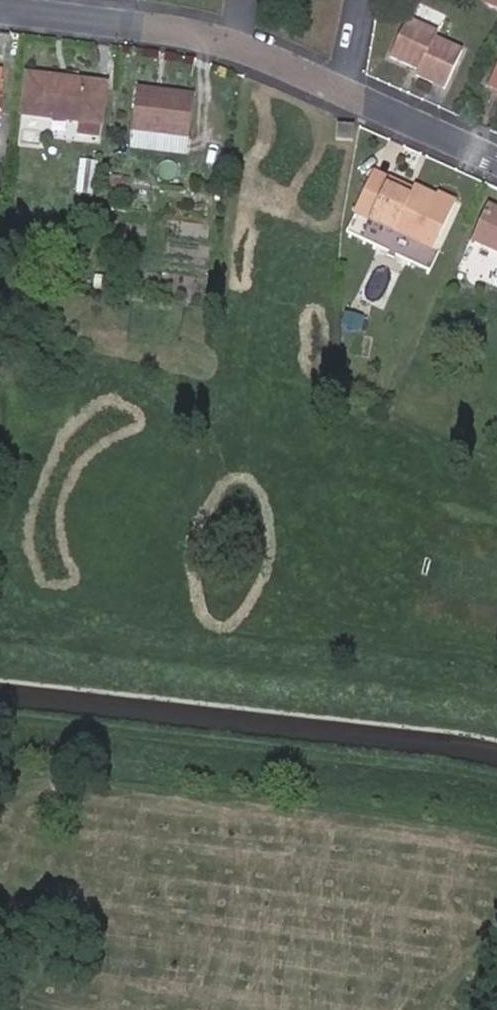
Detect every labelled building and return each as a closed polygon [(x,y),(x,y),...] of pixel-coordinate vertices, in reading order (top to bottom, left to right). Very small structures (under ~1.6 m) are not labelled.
[(483,3),(496,9),(496,0),(484,0),(483,3)] [(389,59),(417,73),(414,78),(442,89),(460,50),(434,38),(436,33),(407,20),(389,59)] [(19,113),(97,123),(101,88),(56,83),(55,79),(23,75),(19,113)] [(124,132),(206,141),(211,98),(130,88),(124,132)] [(336,137),(353,140),(355,125),(355,123),(338,122),(336,137)] [(373,172),(369,181),(408,197),(411,190),(373,172)] [(396,223),(393,231),(435,250),(453,210),(435,202),(411,190),(408,197),(369,181),(357,206),(396,223)] [(435,202),(453,210),(456,204),(438,195),(435,202)] [(355,214),(393,231),(396,223),(357,206),(355,214)] [(488,206),(472,240),(496,252),(496,211),(488,206)]
